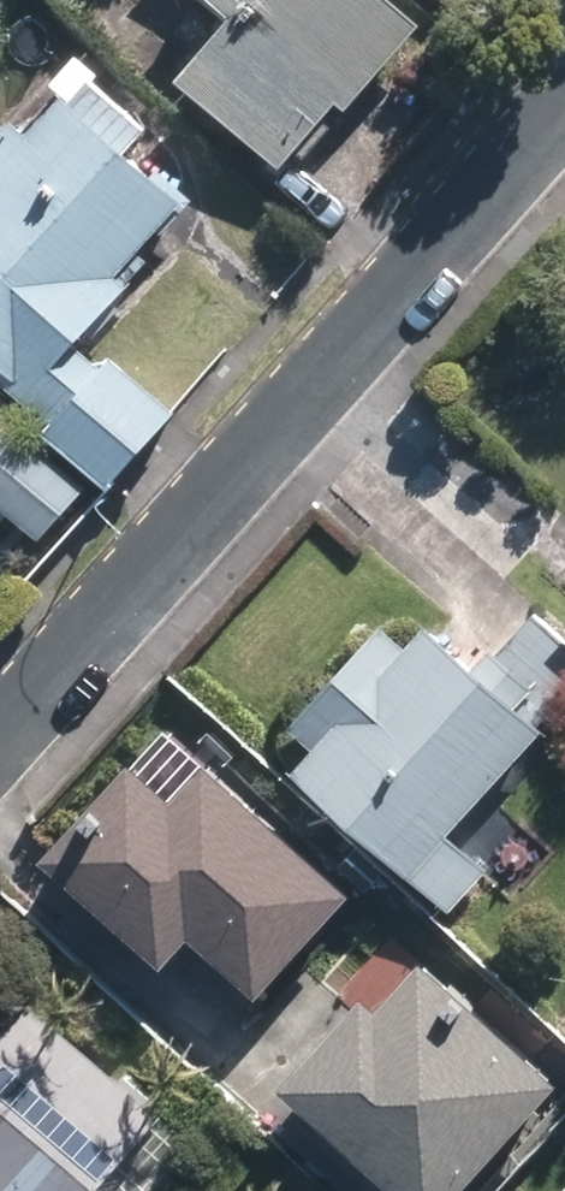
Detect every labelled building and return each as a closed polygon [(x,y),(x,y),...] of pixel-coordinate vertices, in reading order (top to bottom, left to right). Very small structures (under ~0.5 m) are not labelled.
[(443,12),(430,0),(216,0),(233,16),(191,62),(302,164),(443,12)] [(122,482),(195,406),(104,320),(163,258),(152,248),(210,187),(157,137),(170,123),(95,51),(0,150),(0,338),(18,355),(4,370),(122,482)] [(106,481),(0,385),(0,489),(54,538),(106,481)] [(462,907),(501,862),(463,828),(564,715),(564,623),(541,601),(495,653),(445,609),(424,632),(401,611),(304,719),(326,738),(302,765),(462,907)] [(370,908),(227,780),(196,814),(206,823),(102,938),(218,1042),(318,930),(336,945),(370,908)] [(397,933),(425,958),(456,923),(428,899),(397,933)] [(0,1043),(0,1190),(176,1190),(136,1155),(176,1111),(45,994),(0,1043)]
